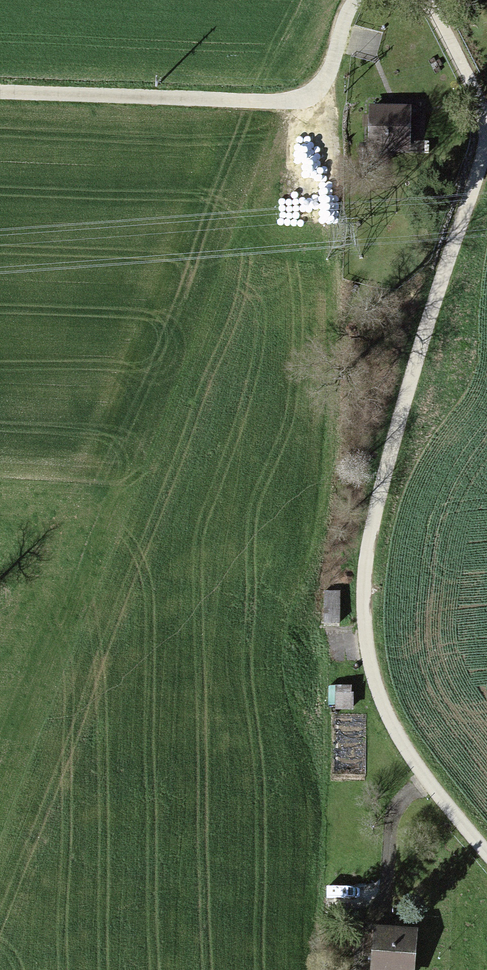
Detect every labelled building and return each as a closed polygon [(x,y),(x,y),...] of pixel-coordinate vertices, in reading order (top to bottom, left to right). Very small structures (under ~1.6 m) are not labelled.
[(415,110),(369,110),(368,155),(415,155),(415,110)] [(349,696),(334,697),(335,710),(350,709),(349,696)] [(374,969),(414,969),(413,933),(373,934),(374,969)]
